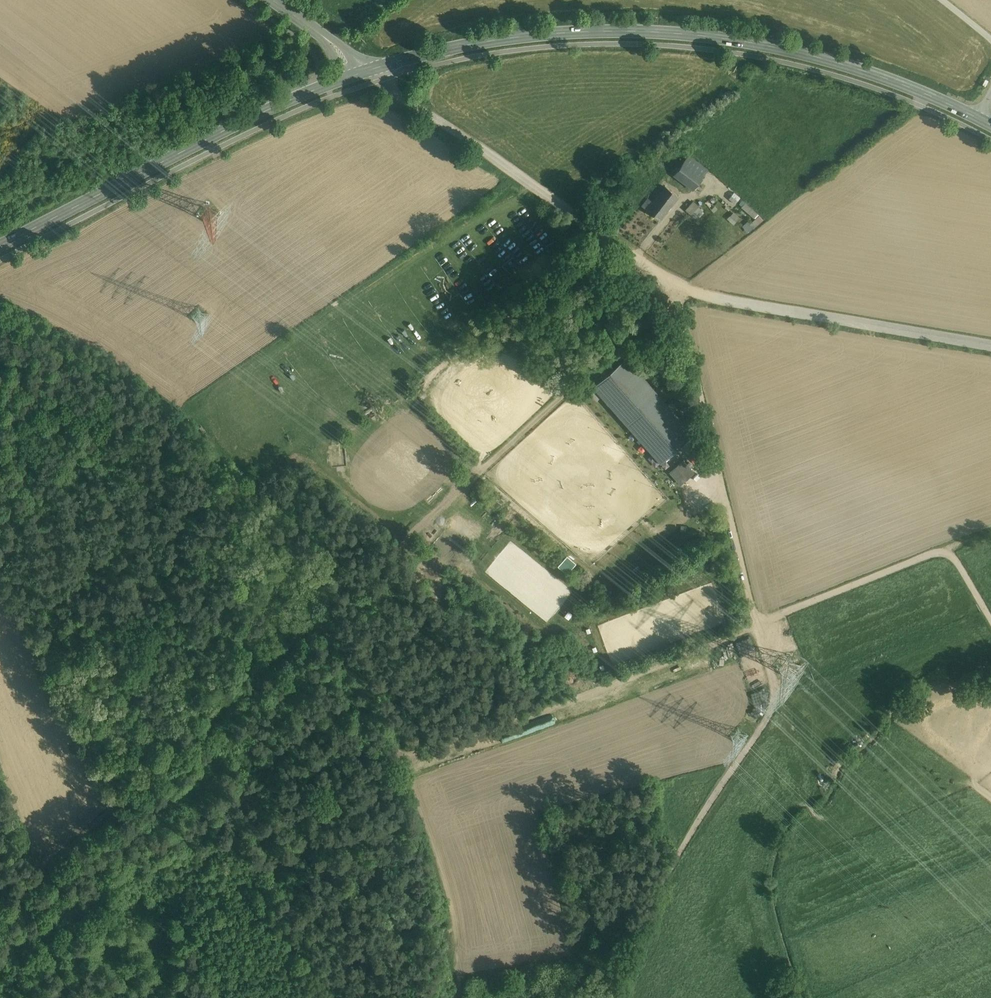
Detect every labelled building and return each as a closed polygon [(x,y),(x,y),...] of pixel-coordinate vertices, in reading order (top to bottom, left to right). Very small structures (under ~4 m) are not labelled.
[(688,155),(673,176),(692,191),(708,170),(688,155)] [(679,197),(664,185),(652,201),(647,197),(641,206),(660,221),(679,197)] [(734,192),(729,198),(736,204),(741,198),(734,192)] [(694,202),(685,210),(696,220),(704,212),(694,202)] [(746,205),(743,209),(755,219),(759,216),(746,205)] [(734,211),(727,218),(733,225),(740,218),(734,211)] [(763,220),(759,216),(755,219),(743,229),(748,234),(763,220)] [(625,357),(591,386),(661,464),(693,434),(625,357)] [(683,459),(665,475),(677,488),(694,473),(683,459)] [(563,555),(555,564),(563,572),(571,562),(563,555)] [(688,666),(668,673),(670,678),(673,677),(674,679),(691,673),(688,666)]
